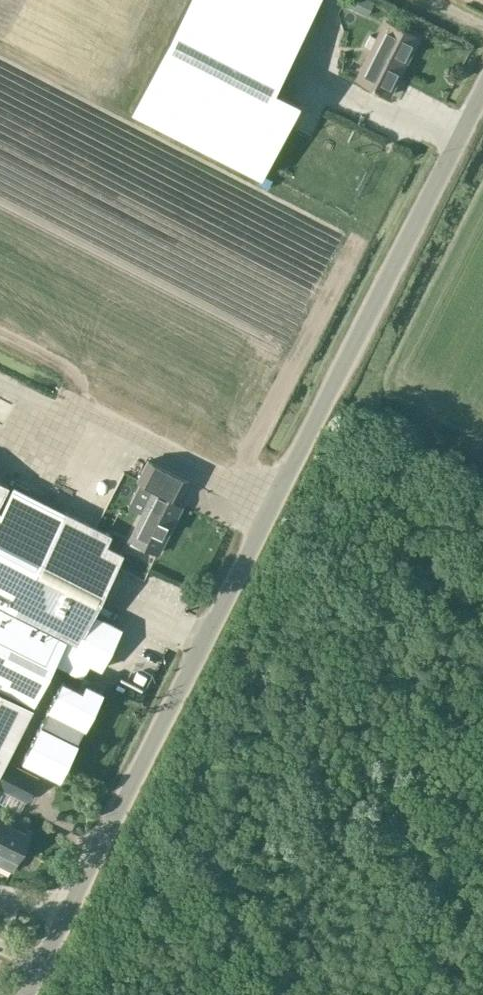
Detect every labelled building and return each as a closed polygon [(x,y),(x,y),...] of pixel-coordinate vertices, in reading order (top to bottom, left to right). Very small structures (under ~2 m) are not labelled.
[(132,110),(260,175),(262,171),(298,101),(298,100),(273,88),(275,84),(310,14),(282,0),(187,0),(132,110)] [(383,20),(355,77),(389,95),(419,37),(383,20)] [(152,491),(128,538),(157,553),(180,505),(170,500),(172,496),(176,498),(186,479),(147,458),(136,478),(156,488),(154,492),(152,491)] [(8,484),(0,480),(0,501),(8,484)] [(53,663),(81,677),(88,663),(100,668),(122,627),(93,612),(123,552),(106,544),(111,533),(17,485),(2,515),(0,514),(0,770),(53,663)] [(63,678),(22,757),(58,775),(102,689),(87,681),(83,688),(63,678)] [(0,779),(0,786),(25,799),(37,776),(8,762),(0,779)] [(13,868),(29,834),(0,820),(0,862),(13,868)]
